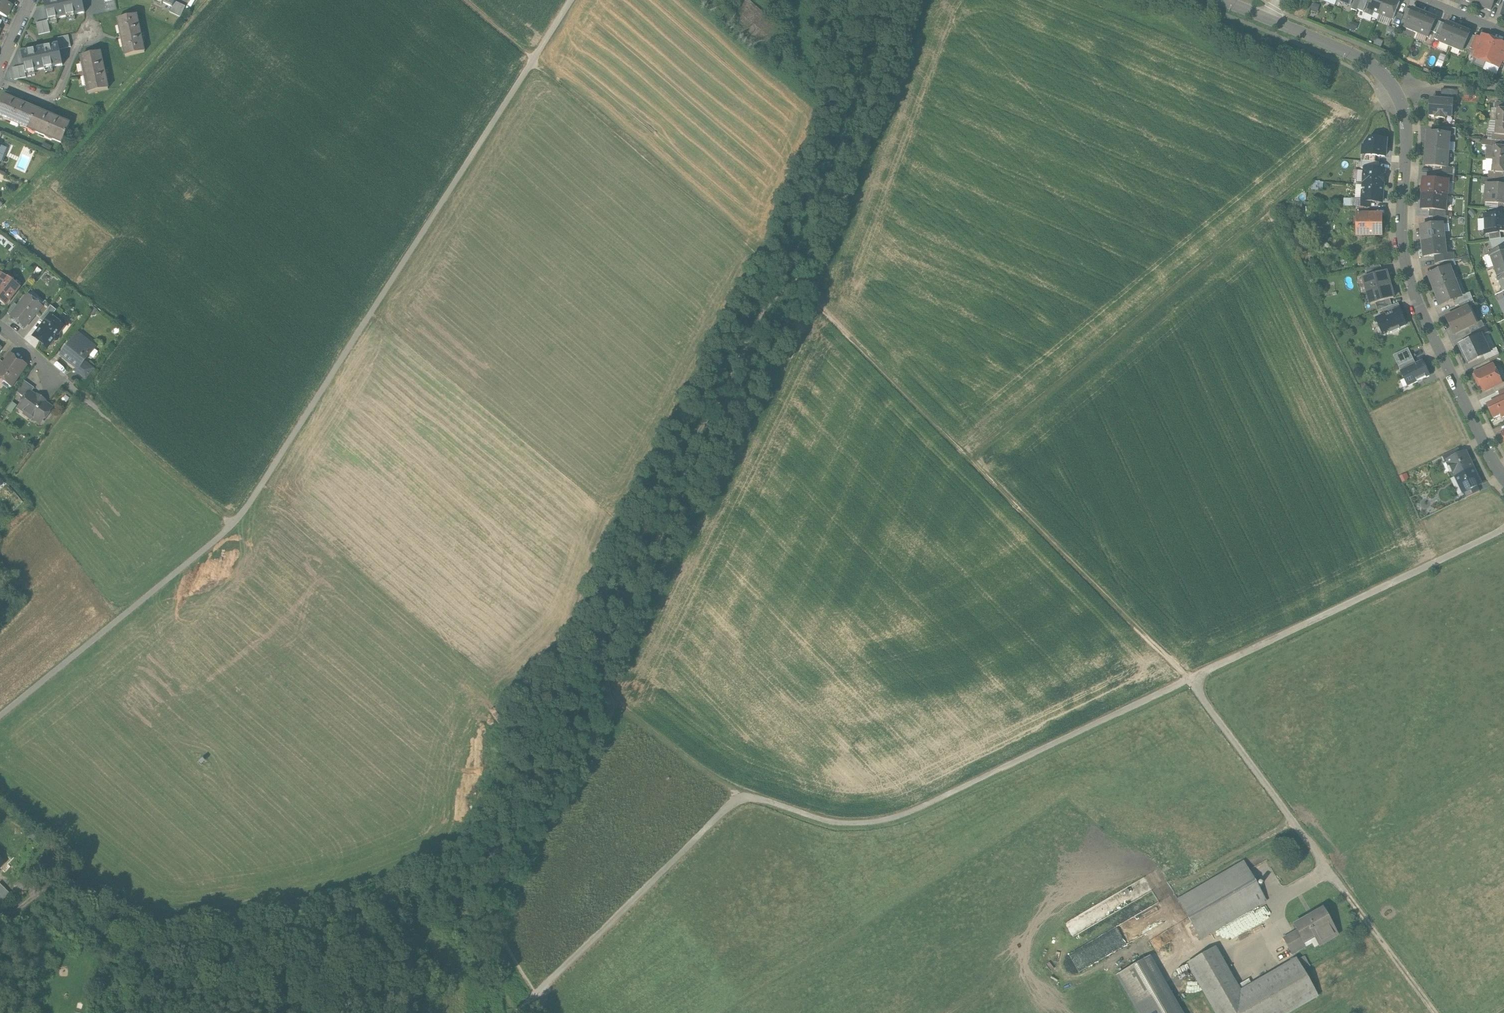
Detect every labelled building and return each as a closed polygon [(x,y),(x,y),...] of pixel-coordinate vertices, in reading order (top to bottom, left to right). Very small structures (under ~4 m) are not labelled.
[(7,16),(12,4),(8,2),(5,0),(0,0),(0,13),(7,16)] [(48,20),(55,18),(55,19),(77,14),(84,12),(82,0),(44,0),(48,20)] [(750,3),(751,2),(749,0),(725,0),(739,13),(728,26),(758,53),(779,27),(750,3)] [(1351,9),(1357,11),(1357,9),(1361,0),(1355,0),(1351,9)] [(1367,0),(1361,0),(1357,9),(1363,11),(1368,0),(1367,0)] [(1365,12),(1373,15),(1374,12),(1380,14),(1385,0),(1370,0),(1365,12)] [(1380,14),(1393,19),(1400,2),(1396,0),(1385,0),(1380,14)] [(1476,4),(1491,10),(1494,3),(1495,0),(1478,0),(1476,4)] [(185,5),(175,1),(170,12),(180,16),(185,5)] [(1407,8),(1400,24),(1405,26),(1412,10),(1407,8)] [(1424,13),(1413,8),(1412,10),(1405,26),(1405,28),(1416,32),(1424,13)] [(1398,13),(1393,24),(1399,26),(1403,15),(1398,13)] [(1424,13),(1416,32),(1428,37),(1431,30),(1435,19),(1436,18),(1424,13)] [(136,15),(116,19),(118,27),(119,28),(121,35),(119,35),(121,40),(122,40),(124,47),(122,49),(124,55),(143,51),(136,15)] [(1441,22),(1435,19),(1431,30),(1436,33),(1441,22)] [(47,20),(36,22),(38,34),(49,32),(47,20)] [(1441,22),(1436,33),(1442,35),(1446,24),(1441,22)] [(1439,41),(1439,42),(1451,46),(1459,27),(1447,22),(1442,35),(1439,41)] [(1459,27),(1451,46),(1462,51),(1463,50),(1465,45),(1470,34),(1470,32),(1459,27)] [(68,34),(57,37),(58,43),(59,49),(70,46),(68,34)] [(1470,34),(1465,45),(1470,47),(1475,36),(1470,34)] [(1496,40),(1483,35),(1481,38),(1476,51),(1473,57),(1486,62),(1496,40)] [(1481,38),(1475,36),(1470,49),(1476,51),(1481,38)] [(1486,62),(1499,67),(1502,62),(1503,56),(1503,43),(1496,40),(1486,62)] [(52,44),(22,51),(26,72),(35,70),(53,66),(53,65),(63,63),(59,49),(58,43),(52,44)] [(99,52),(81,56),(82,62),(84,64),(86,71),(84,72),(85,76),(87,76),(88,83),(87,85),(88,92),(107,88),(99,52)] [(23,65),(12,67),(15,79),(17,79),(26,77),(23,65)] [(1458,90),(1442,89),(1441,100),(1453,101),(1457,101),(1458,90)] [(3,95),(0,102),(0,114),(3,115),(4,118),(12,121),(12,119),(19,122),(20,125),(28,128),(28,126),(36,109),(3,95)] [(1441,100),(1437,99),(1437,101),(1430,101),(1429,116),(1436,116),(1436,118),(1445,119),(1446,117),(1452,118),(1453,101),(1441,100)] [(69,123),(36,109),(28,126),(36,129),(37,132),(45,135),(45,133),(52,136),(53,138),(61,142),(69,123)] [(1496,122),(1495,134),(1495,135),(1503,135),(1503,123),(1496,122)] [(1437,133),(1428,133),(1426,149),(1449,151),(1454,152),(1455,143),(1449,142),(1450,135),(1455,135),(1456,129),(1438,127),(1437,133)] [(1363,146),(1362,161),(1375,162),(1376,156),(1386,157),(1387,140),(1369,139),(1365,145),(1365,147),(1363,146)] [(1492,140),(1482,139),(1482,145),(1487,146),(1491,146),(1491,147),(1494,147),(1503,147),(1503,141),(1492,140)] [(1494,147),(1491,147),(1491,146),(1487,146),(1486,159),(1487,159),(1503,160),(1503,147),(1494,147)] [(1449,151),(1426,149),(1425,166),(1442,167),(1447,168),(1447,167),(1449,151)] [(1487,159),(1486,171),(1489,171),(1492,171),(1492,172),(1503,173),(1503,160),(1487,159)] [(1375,162),(1362,161),(1361,168),(1365,169),(1365,168),(1379,169),(1379,162),(1375,162)] [(1455,168),(1447,167),(1447,168),(1442,167),(1442,174),(1455,175),(1455,168)] [(1379,169),(1365,168),(1365,169),(1363,185),(1383,187),(1385,169),(1379,169)] [(1442,174),(1437,174),(1436,180),(1448,181),(1448,183),(1454,183),(1455,175),(1442,174)] [(1436,180),(1424,180),(1423,194),(1447,196),(1448,183),(1448,181),(1436,180)] [(1323,182),(1313,181),(1306,188),(1311,189),(1323,191),(1323,182)] [(1383,187),(1363,185),(1362,200),(1362,201),(1370,201),(1382,202),(1383,187)] [(1487,185),(1486,202),(1499,204),(1503,204),(1503,186),(1497,185),(1487,185)] [(1447,196),(1423,194),(1422,209),(1430,210),(1446,211),(1447,196)] [(1370,208),(1370,201),(1362,201),(1362,200),(1352,199),(1344,199),(1343,206),(1359,207),(1368,208),(1370,208)] [(1359,215),(1358,215),(1358,235),(1375,235),(1381,235),(1382,215),(1368,215),(1359,215)] [(1487,215),(1485,218),(1485,231),(1488,234),(1500,232),(1503,232),(1503,216),(1502,216),(1488,215),(1487,215)] [(1433,217),(1434,225),(1443,224),(1449,224),(1448,217),(1445,217),(1433,217)] [(1434,225),(1421,226),(1422,241),(1445,239),(1443,224),(1434,225)] [(16,237),(25,245),(30,240),(20,232),(16,237)] [(1375,235),(1359,235),(1359,245),(1375,242),(1375,235)] [(1489,240),(1492,250),(1503,246),(1503,238),(1501,238),(1490,240),(1489,240)] [(1445,239),(1422,241),(1424,257),(1435,256),(1446,254),(1445,239)] [(1490,253),(1484,256),(1488,268),(1494,267),(1503,263),(1503,248),(1490,253)] [(1446,254),(1435,256),(1436,264),(1439,263),(1453,260),(1454,260),(1453,253),(1446,254)] [(1453,260),(1439,263),(1441,270),(1450,267),(1450,268),(1455,266),(1453,260)] [(1494,267),(1499,280),(1503,278),(1503,263),(1494,267)] [(1381,266),(1366,268),(1368,276),(1383,272),(1381,266)] [(1441,270),(1429,275),(1435,290),(1456,282),(1450,268),(1450,267),(1441,270)] [(1368,276),(1358,279),(1361,292),(1367,291),(1390,284),(1386,271),(1383,272),(1368,276)] [(0,300),(0,301),(5,305),(10,299),(9,299),(19,287),(9,279),(8,280),(2,275),(0,277),(0,300)] [(1456,282),(1435,290),(1441,305),(1453,300),(1461,297),(1461,296),(1456,282)] [(1390,284),(1367,291),(1371,304),(1390,299),(1394,298),(1390,284)] [(1461,296),(1461,297),(1453,300),(1456,307),(1459,305),(1472,298),(1470,293),(1461,296)] [(18,307),(11,315),(25,327),(36,314),(42,307),(41,307),(28,295),(18,307)] [(1472,298),(1459,305),(1461,310),(1468,307),(1468,308),(1475,304),(1472,298)] [(1390,299),(1376,303),(1378,311),(1382,309),(1386,308),(1392,306),(1390,299)] [(45,301),(41,307),(42,307),(36,314),(40,318),(50,306),(45,301)] [(14,303),(7,312),(11,315),(18,307),(14,303)] [(1392,306),(1386,308),(1389,314),(1399,309),(1401,314),(1403,313),(1398,303),(1392,306)] [(40,318),(38,320),(43,324),(49,317),(51,318),(56,310),(50,306),(40,318)] [(1461,310),(1446,317),(1454,334),(1469,328),(1476,324),(1468,308),(1468,307),(1461,310)] [(1385,316),(1377,319),(1384,335),(1390,332),(1391,333),(1399,329),(1399,328),(1406,325),(1401,314),(1399,309),(1389,314),(1385,316)] [(43,324),(34,336),(48,347),(53,340),(54,341),(57,340),(59,338),(59,335),(58,334),(63,328),(51,318),(49,317),(43,324)] [(1482,321),(1476,324),(1469,328),(1471,333),(1485,327),(1482,321)] [(1485,327),(1471,333),(1474,338),(1481,335),(1482,336),(1489,333),(1486,326),(1485,327)] [(1474,338),(1460,345),(1468,363),(1483,356),(1490,353),(1489,352),(1496,349),(1489,333),(1482,336),(1481,335),(1474,338)] [(77,337),(76,336),(61,355),(78,368),(84,361),(86,358),(83,356),(90,347),(84,343),(84,339),(81,337),(77,337)] [(89,354),(93,357),(99,348),(95,345),(89,354)] [(1399,366),(1414,359),(1408,348),(1393,355),(1399,366)] [(1496,349),(1489,352),(1490,353),(1483,356),(1486,361),(1499,355),(1496,349)] [(0,369),(0,376),(4,379),(3,381),(3,383),(9,388),(12,388),(16,382),(16,380),(15,379),(25,365),(10,355),(5,363),(0,369)] [(1414,359),(1399,366),(1401,372),(1416,365),(1414,359)] [(84,361),(78,368),(76,371),(85,378),(93,368),(84,361)] [(1416,365),(1401,372),(1408,386),(1430,376),(1426,368),(1427,368),(1425,363),(1424,363),(1423,361),(1416,365)] [(1493,365),(1473,374),(1477,381),(1478,381),(1484,391),(1494,387),(1502,383),(1493,365)] [(24,380),(16,391),(25,398),(30,392),(31,392),(34,388),(24,380)] [(1494,387),(1496,392),(1498,391),(1503,388),(1503,382),(1502,383),(1494,387)] [(31,392),(30,392),(25,398),(19,406),(25,411),(40,422),(45,416),(47,416),(48,413),(48,411),(51,407),(43,401),(44,401),(37,396),(37,397),(31,392)] [(1488,405),(1494,418),(1501,415),(1502,417),(1503,417),(1503,397),(1502,398),(1488,405)] [(1458,448),(1442,456),(1445,463),(1448,462),(1448,460),(1461,454),(1458,448)] [(1461,454),(1448,460),(1448,462),(1455,476),(1473,468),(1466,452),(1461,454)] [(1473,468),(1455,476),(1463,493),(1477,486),(1481,484),(1479,480),(1478,480),(1476,475),(1476,474),(1473,468)] [(1477,486),(1463,493),(1466,498),(1480,491),(1477,486)] [(1242,862),(1178,899),(1201,939),(1265,902),(1242,862)] [(10,893),(0,883),(0,903),(10,893)] [(1324,912),(1310,920),(1309,917),(1295,925),(1304,942),(1314,936),(1319,944),(1336,934),(1324,912)] [(1298,935),(1286,942),(1293,954),(1305,947),(1298,935)] [(1070,955),(1078,970),(1086,966),(1085,965),(1100,957),(1096,949),(1079,959),(1075,952),(1070,955)] [(1233,996),(1208,952),(1187,964),(1216,1012),(1289,1012),(1317,997),(1296,960),(1233,996)] [(1141,962),(1118,975),(1139,1012),(1182,1012),(1167,988),(1158,993),(1141,962)] [(1185,963),(1174,968),(1176,974),(1188,968),(1185,963)]
